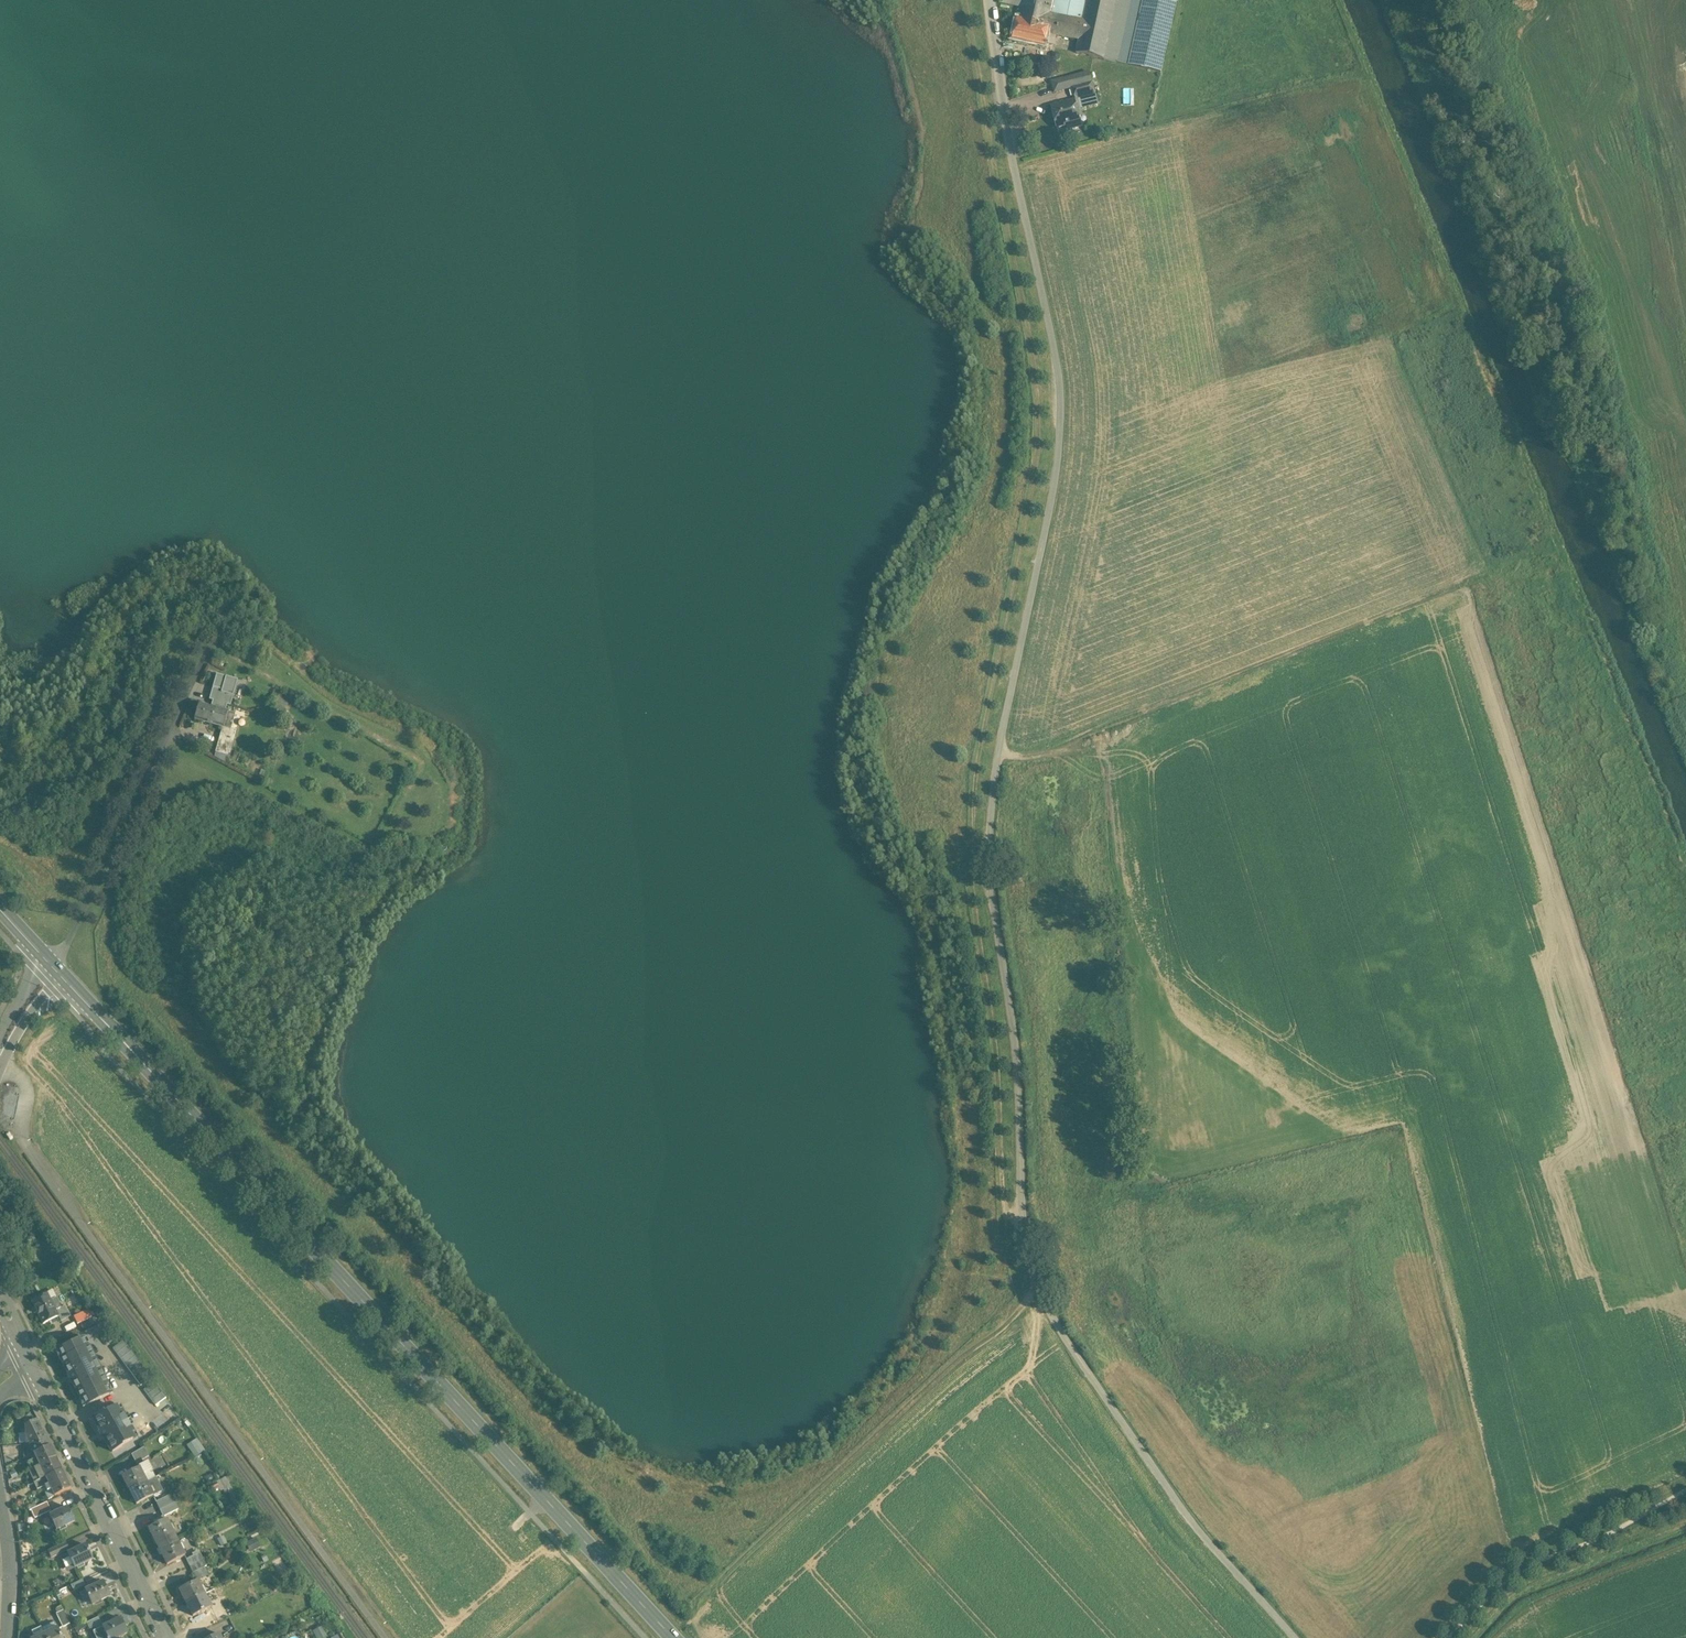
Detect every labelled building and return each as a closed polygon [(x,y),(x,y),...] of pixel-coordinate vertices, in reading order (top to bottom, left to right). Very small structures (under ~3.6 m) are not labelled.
[(1019,19),(1051,26),(1049,35),(1079,41),(1083,21),(1051,15),(1055,0),(1023,0),(1019,19)] [(1051,15),(1083,21),(1088,0),(1055,0),(1051,15)] [(1083,21),(1079,41),(1076,54),(1104,60),(1117,0),(1088,0),(1083,21)] [(1104,60),(1118,63),(1131,0),(1117,0),(1104,60)] [(1160,0),(1143,0),(1129,65),(1161,72),(1176,4),(1160,0)] [(1019,19),(1017,19),(1013,40),(1046,47),(1049,35),(1051,26),(1019,19)] [(1090,73),(1073,77),(1075,87),(1072,88),(1074,98),(1096,93),(1090,73)] [(1075,101),(1051,107),(1057,129),(1067,126),(1066,123),(1080,119),(1075,101)] [(216,675),(209,701),(213,702),(211,707),(215,709),(225,712),(227,706),(230,707),(238,681),(216,675)] [(287,707),(276,700),(272,705),(283,713),(287,707)] [(211,707),(199,704),(195,720),(210,724),(211,724),(223,728),(227,713),(225,712),(215,709),(211,707)] [(236,731),(226,728),(223,728),(220,737),(233,740),(236,731)] [(233,740),(220,737),(216,752),(229,756),(233,740)] [(229,756),(216,752),(215,757),(227,764),(229,756)] [(47,1294),(32,1301),(35,1308),(31,1309),(34,1314),(37,1312),(43,1324),(59,1317),(56,1311),(60,1308),(56,1298),(55,1299),(52,1292),(47,1294)] [(71,1316),(65,1306),(60,1308),(56,1311),(59,1317),(61,1321),(71,1316)] [(89,1310),(74,1317),(78,1324),(92,1317),(89,1310)] [(83,1339),(59,1351),(63,1360),(61,1361),(80,1399),(82,1398),(86,1406),(110,1395),(106,1386),(108,1385),(89,1347),(87,1347),(83,1339)] [(124,1341),(113,1349),(141,1386),(151,1378),(124,1341)] [(166,1398),(154,1382),(144,1390),(156,1406),(166,1398)] [(116,1408),(103,1414),(104,1415),(94,1419),(101,1432),(100,1433),(104,1439),(105,1439),(112,1452),(122,1447),(121,1446),(134,1439),(130,1434),(133,1432),(122,1412),(119,1413),(116,1408)] [(38,1419),(25,1425),(26,1444),(29,1443),(45,1435),(38,1419)] [(45,1435),(29,1443),(34,1453),(34,1454),(50,1446),(45,1435)] [(188,1443),(194,1456),(205,1450),(198,1438),(188,1443)] [(26,1444),(23,1445),(24,1458),(34,1453),(29,1443),(26,1444)] [(36,1459),(27,1463),(30,1471),(35,1468),(40,1466),(56,1458),(50,1446),(34,1454),(36,1459)] [(144,1447),(131,1455),(137,1463),(149,1456),(144,1447)] [(56,1458),(40,1466),(46,1478),(62,1470),(56,1458)] [(148,1462),(139,1467),(139,1468),(140,1468),(144,1475),(152,1471),(148,1462)] [(38,1474),(26,1479),(28,1486),(34,1483),(46,1478),(40,1466),(35,1468),(38,1474)] [(139,1468),(123,1476),(130,1490),(147,1482),(144,1475),(140,1468),(139,1468)] [(62,1470),(46,1478),(51,1490),(54,1496),(71,1489),(62,1470)] [(156,1477),(147,1482),(154,1496),(163,1491),(156,1477)] [(46,1478),(34,1483),(37,1490),(45,1487),(48,1491),(51,1490),(46,1478)] [(147,1482),(130,1490),(137,1504),(154,1496),(147,1482)] [(171,1495),(156,1502),(160,1510),(175,1503),(171,1495)] [(47,1502),(32,1509),(36,1518),(51,1511),(47,1502)] [(175,1503),(160,1510),(163,1517),(178,1510),(175,1503)] [(68,1507),(50,1516),(56,1530),(74,1522),(68,1507)] [(167,1520),(149,1529),(158,1547),(176,1538),(167,1520)] [(176,1538),(158,1547),(167,1565),(185,1556),(176,1538)] [(249,1549),(260,1546),(258,1538),(247,1540),(249,1549)] [(66,1542),(48,1551),(52,1559),(69,1550),(66,1542)] [(86,1545),(61,1557),(66,1568),(73,1565),(75,1569),(93,1560),(86,1545)] [(200,1553),(186,1560),(189,1567),(203,1560),(200,1553)] [(203,1560),(189,1567),(193,1573),(207,1566),(203,1560)] [(207,1566),(193,1573),(196,1581),(210,1574),(207,1566)] [(82,1580),(71,1585),(74,1591),(85,1586),(82,1580)] [(198,1581),(179,1590),(186,1603),(204,1594),(200,1587),(201,1587),(198,1581)] [(103,1582),(85,1591),(92,1605),(110,1597),(103,1582)] [(204,1594),(186,1603),(193,1617),(211,1607),(210,1607),(207,1600),(204,1594)] [(70,1624),(63,1611),(56,1614),(63,1628),(70,1624)] [(98,1617),(86,1623),(90,1630),(102,1624),(98,1617)] [(103,1627),(103,1628),(108,1637),(118,1637),(128,1634),(121,1619),(103,1627)] [(41,1629),(46,1637),(62,1637),(57,1628),(54,1623),(41,1629)] [(41,1627),(32,1631),(35,1637),(46,1637),(41,1629),(41,1627)] [(315,1629),(318,1637),(321,1637),(327,1636),(324,1627),(315,1629)] [(103,1628),(94,1632),(97,1637),(108,1637),(103,1628)]
